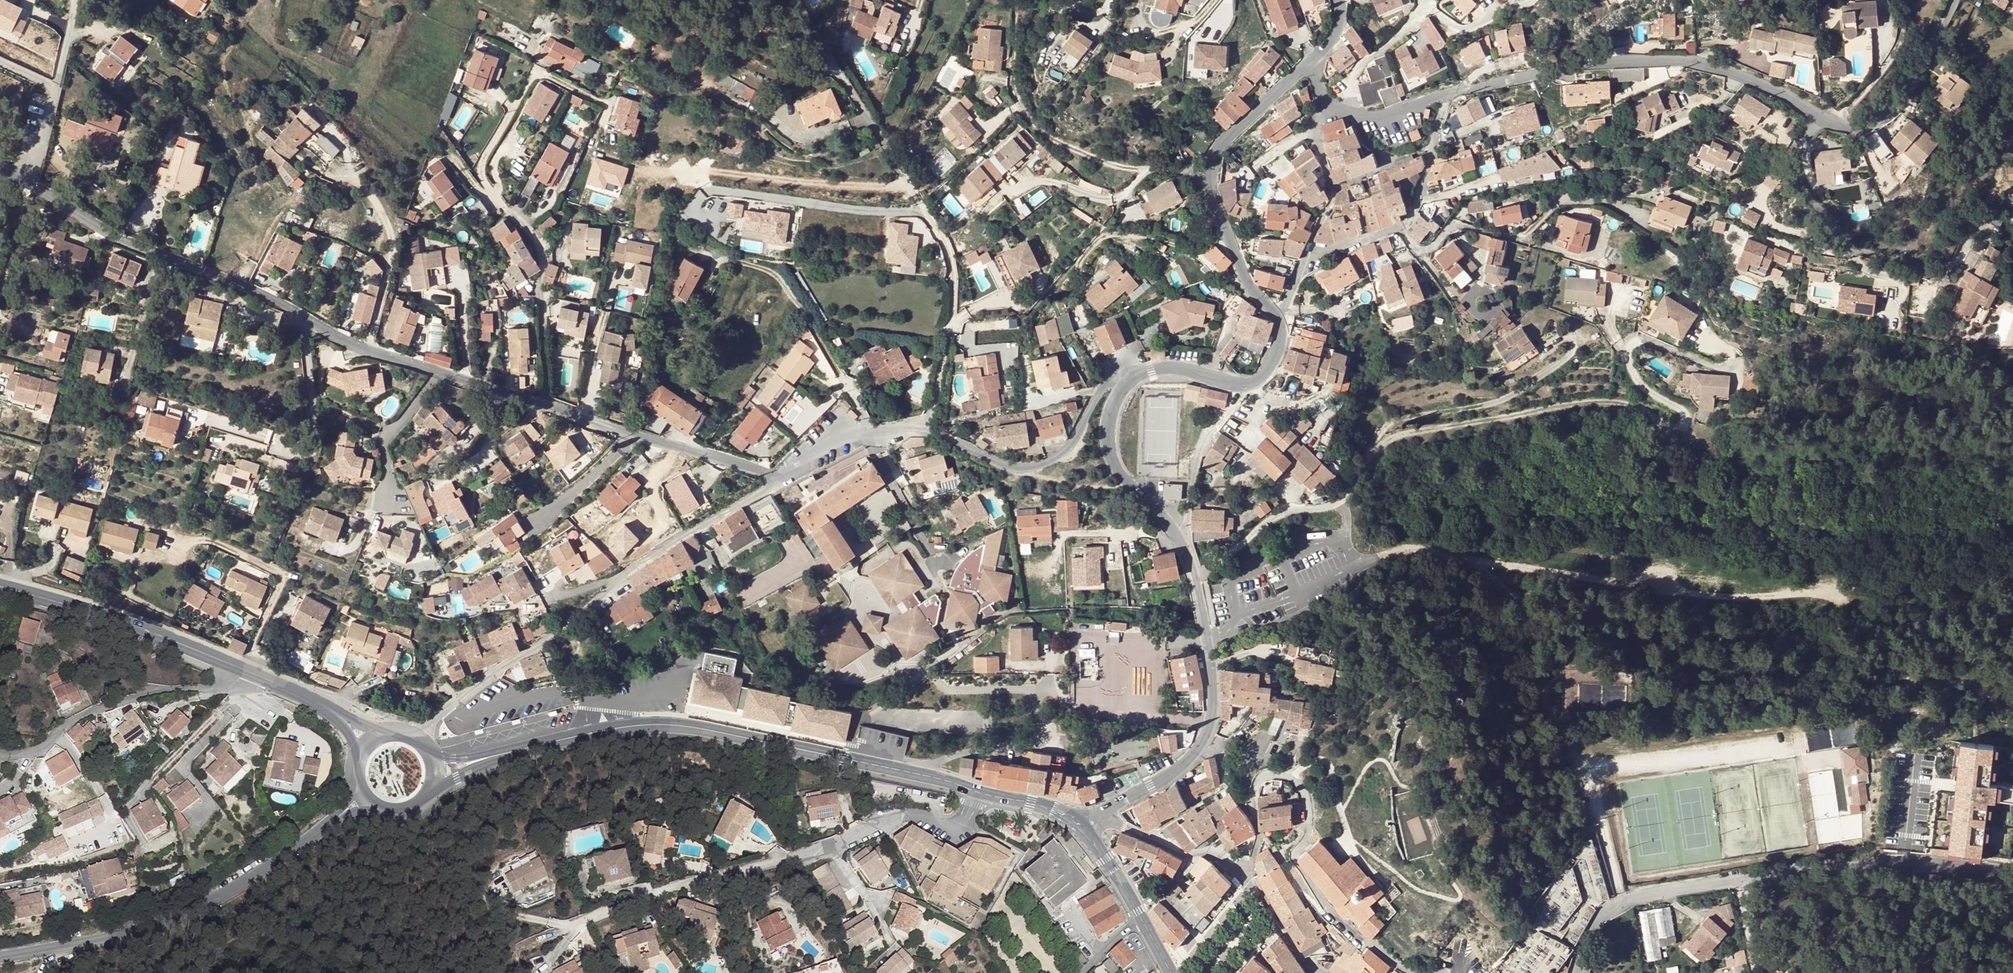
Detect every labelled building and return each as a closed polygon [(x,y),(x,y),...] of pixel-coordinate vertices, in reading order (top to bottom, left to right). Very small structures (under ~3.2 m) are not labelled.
[(11,32),(23,8),(6,0),(0,0),(0,27),(11,32)] [(202,0),(176,0),(175,2),(194,14),(202,0)] [(206,3),(202,0),(194,14),(197,17),(206,3)] [(874,1),(871,0),(851,0),(849,6),(871,11),(874,1)] [(1155,11),(1153,10),(1152,16),(1152,19),(1153,23),(1156,25),(1159,26),(1162,26),(1165,25),(1168,23),(1169,21),(1171,14),(1177,16),(1179,7),(1183,8),(1185,0),(1157,0),(1155,11)] [(1274,24),(1278,22),(1282,31),(1297,25),(1288,0),(1265,0),(1274,24)] [(1303,9),(1325,1),(1324,0),(1300,0),(1303,9)] [(1379,14),(1411,1),(1411,0),(1374,0),(1379,14)] [(851,32),(861,36),(863,31),(873,35),(875,30),(876,31),(893,37),(899,24),(897,24),(901,14),(893,10),(895,6),(887,2),(880,20),(859,11),(851,32)] [(1877,4),(1858,5),(1859,10),(1852,11),(1844,11),(1845,32),(1846,34),(1847,36),(1849,38),(1852,38),(1854,38),(1856,37),(1857,35),(1858,33),(1858,27),(1871,25),(1878,25),(1877,4)] [(1661,36),(1661,38),(1684,37),(1684,23),(1676,24),(1675,13),(1664,13),(1664,18),(1659,18),(1659,24),(1661,24),(1661,36)] [(829,32),(833,18),(824,16),(820,30),(829,32)] [(1435,51),(1446,44),(1429,16),(1418,23),(1435,51)] [(1278,22),(1274,24),(1279,37),(1299,29),(1297,25),(1282,31),(1278,22)] [(1496,32),(1501,54),(1512,51),(1511,48),(1527,44),(1522,23),(1512,26),(1512,28),(1496,32)] [(1351,42),(1347,45),(1353,53),(1357,50),(1363,57),(1370,52),(1362,42),(1364,40),(1359,33),(1353,25),(1345,34),(1351,42)] [(1085,32),(1077,26),(1061,46),(1068,52),(1059,65),(1070,73),(1092,43),(1083,36),(1085,32)] [(1776,51),(1776,49),(1777,46),(1791,48),(1795,49),(1819,53),(1817,36),(1777,28),(1776,34),(1754,29),(1750,48),(1758,50),(1759,48),(1776,51)] [(984,61),(1001,34),(1001,31),(982,29),(980,45),(978,60),(984,61)] [(211,37),(219,43),(223,37),(215,31),(211,37)] [(871,40),(873,35),(863,31),(861,36),(871,40)] [(891,44),(893,37),(876,31),(874,36),(891,44)] [(999,62),(1000,49),(1002,39),(1001,34),(984,61),(988,61),(987,70),(1001,72),(1003,63),(999,62)] [(139,48),(122,35),(112,48),(108,45),(104,51),(108,54),(111,56),(106,61),(103,59),(96,69),(109,79),(116,71),(120,73),(125,67),(124,66),(127,62),(128,62),(139,48)] [(1489,36),(1456,47),(1462,64),(1495,52),(1489,36)] [(1962,39),(1957,36),(1953,44),(1957,50),(1962,39)] [(218,45),(219,43),(211,37),(209,39),(218,45)] [(575,49),(550,37),(543,51),(575,66),(577,62),(581,63),(584,65),(588,58),(584,56),(587,51),(583,49),(577,46),(575,49)] [(1196,45),(1194,67),(1217,69),(1218,47),(1196,45)] [(1326,66),(1325,71),(1328,76),(1338,70),(1356,57),(1353,53),(1347,45),(1334,54),(1329,58),(1328,59),(1326,66)] [(1423,72),(1424,75),(1440,67),(1431,50),(1413,59),(1406,47),(1397,52),(1410,78),(1418,74),(1423,72)] [(465,82),(483,89),(492,65),(496,66),(499,57),(477,49),(465,82)] [(1264,54),(1261,51),(1240,74),(1244,78),(1253,86),(1257,82),(1279,57),(1270,49),(1264,54)] [(575,66),(543,51),(541,55),(576,72),(581,63),(577,62),(575,66)] [(1139,63),(1115,54),(1108,72),(1137,82),(1161,80),(1159,60),(1139,63)] [(1386,56),(1375,59),(1376,64),(1367,67),(1370,79),(1358,83),(1360,93),(1379,88),(1379,89),(1388,86),(1386,78),(1392,76),(1386,56)] [(599,61),(592,58),(590,63),(596,66),(599,61)] [(1772,61),(1769,75),(1789,79),(1792,65),(1772,61)] [(499,67),(496,66),(492,65),(483,89),(486,91),(491,79),(494,80),(499,67)] [(1833,66),(1834,77),(1842,76),(1841,65),(1833,66)] [(1643,67),(1614,68),(1614,80),(1644,79),(1643,67)] [(1946,74),(1940,82),(1931,93),(1949,106),(1968,80),(1951,67),(1946,74)] [(113,82),(120,73),(116,71),(109,79),(113,82)] [(749,87),(721,72),(716,81),(744,96),(749,87)] [(1937,79),(1940,82),(1946,74),(1943,72),(1937,79)] [(1228,95),(1225,99),(1241,115),(1249,108),(1242,100),(1249,93),(1250,94),(1256,89),(1253,86),(1244,78),(1228,95)] [(1591,81),(1591,83),(1590,83),(1561,85),(1562,103),(1586,102),(1586,100),(1599,99),(1599,95),(1611,95),(1610,80),(1591,81)] [(1968,80),(1949,106),(1953,109),(1972,83),(1968,80)] [(640,85),(632,81),(630,84),(638,89),(640,85)] [(1267,91),(1257,82),(1253,86),(1256,89),(1263,95),(1267,91)] [(561,94),(543,84),(527,112),(545,122),(561,94)] [(1401,101),(1396,84),(1380,91),(1383,101),(1386,109),(1393,106),(1401,101)] [(771,99),(749,87),(744,96),(765,109),(771,99)] [(1276,107),(1281,115),(1286,123),(1299,114),(1298,111),(1300,110),(1299,106),(1300,103),(1309,99),(1306,87),(1298,91),(1298,89),(1290,93),(1291,96),(1275,106),(1276,107)] [(1364,106),(1383,101),(1380,91),(1379,89),(1379,88),(1360,93),(1364,106)] [(829,112),(830,115),(831,117),(835,118),(840,116),(842,111),(832,90),(799,104),(806,122),(829,112)] [(1638,125),(1655,129),(1674,122),(1665,103),(1670,101),(1669,97),(1664,99),(1660,91),(1644,98),(1645,103),(1634,108),(1638,118),(1638,125)] [(584,99),(572,93),(569,100),(581,106),(584,99)] [(1459,93),(1451,99),(1451,100),(1457,106),(1466,98),(1464,96),(1465,94),(1464,93),(1459,93)] [(1676,93),(1669,97),(1670,101),(1674,109),(1682,106),(1676,93)] [(641,102),(622,96),(616,117),(619,118),(616,126),(624,129),(625,126),(636,130),(640,118),(637,117),(641,102)] [(1758,114),(1762,108),(1743,96),(1737,106),(1741,109),(1737,116),(1751,125),(1756,119),(1759,121),(1761,117),(1758,114)] [(1457,108),(1465,124),(1488,113),(1480,97),(1457,108)] [(1241,115),(1225,99),(1211,112),(1214,115),(1219,121),(1226,129),(1241,115)] [(1514,108),(1515,111),(1513,112),(1501,115),(1507,135),(1540,126),(1533,102),(1514,108)] [(941,119),(945,124),(958,103),(941,119)] [(980,136),(969,123),(965,119),(968,116),(969,115),(958,103),(945,124),(951,131),(962,142),(967,148),(980,136)] [(304,109),(302,111),(277,140),(272,145),(264,154),(281,168),(298,185),(309,172),(292,156),(323,121),(306,107),(304,109)] [(86,125),(79,122),(74,138),(91,144),(89,149),(101,153),(109,130),(112,131),(117,133),(123,116),(114,113),(112,119),(91,111),(86,125)] [(809,124),(830,115),(829,112),(806,122),(808,124),(809,124)] [(1211,112),(1203,119),(1206,122),(1214,115),(1211,112)] [(1286,123),(1281,115),(1261,127),(1267,137),(1274,132),(1278,139),(1291,130),(1286,123)] [(1917,162),(1921,156),(1919,153),(1932,137),(1906,116),(1887,138),(1917,162)] [(1586,120),(1586,130),(1603,128),(1603,118),(1586,120)] [(1338,137),(1353,132),(1350,126),(1345,129),(1343,119),(1321,126),(1326,141),(1326,142),(1338,137)] [(74,138),(79,122),(72,120),(66,135),(74,138)] [(634,136),(636,130),(625,126),(624,129),(623,132),(634,136)] [(1559,127),(1553,130),(1557,140),(1563,137),(1559,127)] [(263,128),(258,133),(272,145),(277,140),(263,128)] [(109,130),(101,153),(103,154),(112,131),(109,130)] [(1875,130),(1858,141),(1865,162),(1877,155),(1888,146),(1875,130)] [(962,142),(951,131),(948,133),(959,145),(962,142)] [(1353,132),(1338,137),(1344,150),(1359,145),(1353,132)] [(198,141),(180,136),(177,146),(176,145),(169,169),(161,166),(157,181),(194,191),(202,165),(193,163),(198,141)] [(1703,143),(1697,156),(1705,160),(1729,171),(1734,160),(1737,161),(1740,152),(1725,146),(1727,142),(1715,136),(1710,146),(1703,143)] [(736,144),(734,148),(732,151),(738,154),(746,140),(740,137),(738,140),(736,144)] [(1338,137),(1326,142),(1329,156),(1344,150),(1338,137)] [(1935,140),(1932,137),(1919,153),(1921,156),(1935,140)] [(340,149),(327,138),(321,145),(334,156),(340,149)] [(1026,153),(1013,138),(1000,150),(1007,158),(1001,163),(1010,174),(1016,168),(1013,164),(1021,158),(1026,153)] [(734,148),(736,144),(726,139),(724,144),(734,148)] [(876,139),(870,143),(875,151),(881,148),(876,139)] [(556,166),(561,169),(569,152),(551,142),(523,193),(530,197),(540,179),(546,183),(556,166)] [(1351,161),(1359,158),(1362,157),(1361,154),(1367,152),(1361,145),(1359,145),(1344,150),(1329,156),(1332,167),(1335,166),(1346,163),(1351,161)] [(1849,147),(1815,152),(1815,156),(1818,184),(1835,182),(1834,169),(1851,167),(1849,147)] [(1309,150),(1292,160),(1297,168),(1296,169),(1307,184),(1307,185),(1311,182),(1314,180),(1316,178),(1312,171),(1320,165),(1318,163),(1319,162),(1315,156),(1313,157),(1309,150)] [(1543,151),(1528,156),(1532,173),(1559,167),(1543,151)] [(1372,153),(1362,157),(1359,158),(1363,171),(1375,166),(1372,153)] [(1458,153),(1445,156),(1447,159),(1451,167),(1452,172),(1476,167),(1472,153),(1471,154),(1459,157),(1458,153)] [(606,181),(622,187),(629,168),(594,156),(585,182),(604,189),(606,181)] [(1398,166),(1388,170),(1392,181),(1397,179),(1403,200),(1404,201),(1409,199),(1412,190),(1417,179),(1420,173),(1422,169),(1423,164),(1421,156),(1411,160),(1409,156),(1397,162),(1398,166)] [(1451,173),(1452,172),(1451,167),(1447,159),(1445,156),(1437,158),(1432,159),(1433,162),(1431,165),(1433,171),(1429,172),(1428,177),(1428,178),(1437,176),(1444,174),(1447,174),(1451,173)] [(1528,156),(1497,168),(1500,180),(1532,173),(1528,156)] [(1013,164),(1016,168),(1024,162),(1021,158),(1013,164)] [(1353,176),(1363,171),(1359,158),(1351,161),(1346,163),(1349,177),(1353,176)] [(972,203),(974,201),(992,185),(1002,176),(987,159),(984,162),(957,186),(972,203)] [(429,182),(435,191),(438,195),(434,198),(443,210),(459,199),(451,188),(454,186),(452,183),(443,171),(447,169),(440,160),(429,168),(436,177),(429,182)] [(1344,179),(1349,177),(1346,163),(1335,166),(1332,167),(1330,168),(1334,182),(1336,181),(1344,179)] [(551,186),(561,169),(556,166),(546,183),(551,186)] [(455,180),(447,169),(443,171),(452,183),(455,180)] [(1307,184),(1296,169),(1284,177),(1295,192),(1297,191),(1307,184)] [(2005,171),(2006,182),(2012,181),(2012,169),(2005,171)] [(1378,174),(1379,179),(1381,184),(1383,191),(1388,206),(1389,206),(1403,200),(1397,179),(1392,181),(1388,170),(1378,174)] [(1428,178),(1428,184),(1439,181),(1437,176),(1428,178)] [(1295,192),(1284,177),(1277,181),(1289,198),(1293,195),(1295,192)] [(1235,178),(1219,184),(1228,211),(1236,215),(1240,207),(1245,209),(1249,198),(1251,192),(1237,193),(1235,178)] [(1322,191),(1314,180),(1311,182),(1307,185),(1307,184),(1297,191),(1302,196),(1311,205),(1327,197),(1324,190),(1322,191)] [(1171,181),(1148,193),(1175,202),(1181,199),(1171,181)] [(1361,183),(1351,186),(1354,195),(1359,194),(1363,192),(1361,183)] [(992,185),(974,201),(980,207),(997,191),(992,185)] [(462,196),(454,186),(451,188),(459,199),(462,196)] [(1350,202),(1347,187),(1346,187),(1342,189),(1338,193),(1337,195),(1335,200),(1334,210),(1338,210),(1339,209),(1342,209),(1341,204),(1350,202)] [(1295,192),(1293,195),(1298,200),(1302,196),(1297,191),(1295,192)] [(1388,206),(1383,191),(1371,195),(1375,211),(1388,206)] [(1169,205),(1175,202),(1148,193),(1147,194),(1157,213),(1169,207),(1169,205)] [(1378,225),(1375,211),(1371,195),(1365,197),(1360,199),(1357,200),(1360,217),(1363,233),(1379,228),(1378,225)] [(1662,202),(1660,201),(1651,223),(1670,231),(1673,226),(1674,222),(1677,223),(1683,225),(1691,206),(1665,196),(1662,202)] [(480,198),(469,206),(479,220),(490,212),(480,198)] [(1491,198),(1466,202),(1467,209),(1467,212),(1492,208),(1491,198)] [(1399,214),(1405,211),(1405,208),(1410,207),(1409,199),(1404,201),(1403,200),(1389,206),(1394,222),(1400,220),(1399,214)] [(1338,210),(1334,210),(1329,215),(1332,224),(1345,221),(1360,217),(1357,200),(1350,202),(1341,204),(1342,209),(1339,209),(1338,210)] [(742,205),(729,203),(728,215),(740,217),(742,205)] [(1269,203),(1268,212),(1267,223),(1267,225),(1284,227),(1286,220),(1297,218),(1297,217),(1295,206),(1288,208),(1283,207),(1283,204),(1269,203)] [(1522,219),(1518,203),(1500,208),(1503,223),(1522,219)] [(1394,222),(1389,206),(1388,206),(1375,211),(1378,225),(1379,228),(1392,223),(1394,222)] [(1236,215),(1242,218),(1245,209),(1240,207),(1236,215)] [(1763,213),(1746,207),(1741,220),(1757,227),(1763,213)] [(1295,224),(1302,228),(1310,213),(1301,208),(1297,217),(1297,218),(1286,220),(1284,227),(1283,231),(1288,236),(1295,224)] [(1253,211),(1245,209),(1242,218),(1249,220),(1253,211)] [(763,240),(784,243),(788,213),(767,210),(767,214),(744,211),(742,227),(764,230),(763,240)] [(1331,242),(1335,240),(1332,224),(1329,215),(1329,216),(1318,231),(1315,238),(1316,240),(1321,241),(1328,242),(1331,242)] [(1590,222),(1565,215),(1565,217),(1557,243),(1564,245),(1563,247),(1578,252),(1580,252),(1582,252),(1584,250),(1585,245),(1584,245),(1590,222)] [(540,226),(545,232),(556,222),(553,218),(551,216),(545,222),(540,226)] [(1349,236),(1363,233),(1360,217),(1345,221),(1349,236)] [(494,235),(495,235),(510,224),(506,219),(490,229),(494,235)] [(1416,219),(1412,223),(1416,228),(1423,235),(1429,229),(1420,220),(1419,222),(1416,219)] [(1349,236),(1345,221),(1332,224),(1335,240),(1348,236),(1349,236)] [(893,223),(887,260),(914,263),(917,237),(906,236),(907,225),(893,223)] [(1404,230),(1408,233),(1417,242),(1423,235),(1416,228),(1412,223),(1404,230)] [(510,224),(495,235),(497,238),(502,234),(512,228),(511,226),(510,224)] [(1282,256),(1297,260),(1303,246),(1310,232),(1302,228),(1295,224),(1288,236),(1286,239),(1284,239),(1282,255),(1282,256)] [(573,225),(571,253),(585,254),(586,251),(600,252),(601,230),(588,229),(588,226),(573,225)] [(1096,225),(1090,232),(1095,236),(1101,230),(1096,225)] [(501,240),(506,247),(513,243),(518,250),(526,244),(515,226),(512,228),(502,234),(504,238),(501,240)] [(535,231),(539,236),(540,237),(545,232),(540,226),(535,231)] [(67,233),(53,229),(50,237),(57,239),(52,257),(64,261),(65,259),(69,260),(68,262),(67,267),(82,271),(90,249),(65,241),(67,233)] [(1470,245),(1484,249),(1485,244),(1483,244),(1485,235),(1473,232),(1470,245)] [(287,238),(279,233),(277,237),(278,238),(285,242),(283,246),(287,248),(278,264),(290,270),(303,245),(288,236),(287,238)] [(1245,240),(1244,234),(1238,236),(1236,236),(1239,243),(1245,240)] [(1499,270),(1506,240),(1485,235),(1483,244),(1485,244),(1484,249),(1480,265),(1499,270)] [(323,240),(312,236),(310,243),(321,247),(323,240)] [(1379,243),(1384,255),(1406,248),(1399,236),(1379,243)] [(1257,252),(1279,255),(1282,255),(1284,239),(1279,239),(1260,238),(1255,237),(1253,250),(1257,252)] [(1767,245),(1748,237),(1747,241),(1737,265),(1764,276),(1774,250),(1766,247),(1767,245)] [(285,242),(278,238),(268,259),(269,259),(263,270),(272,275),(278,264),(287,248),(283,246),(285,242)] [(627,244),(617,242),(613,260),(623,263),(623,260),(637,263),(633,281),(647,284),(654,245),(628,240),(627,244)] [(1025,240),(1002,252),(1015,277),(1038,265),(1025,240)] [(1453,241),(1434,256),(1444,268),(1455,282),(1466,273),(1455,259),(1462,253),(1453,241)] [(1373,242),(1361,246),(1366,261),(1378,256),(1373,242)] [(513,243),(506,247),(511,254),(513,258),(508,262),(511,266),(516,262),(531,253),(526,244),(518,250),(513,243)] [(1157,248),(1164,253),(1167,247),(1160,243),(1157,248)] [(1208,245),(1201,253),(1221,273),(1231,262),(1216,248),(1208,245)] [(2000,250),(1990,245),(1983,257),(1993,262),(2000,250)] [(1366,261),(1361,246),(1349,253),(1352,258),(1357,267),(1362,265),(1366,263),(1366,261)] [(406,254),(408,254),(414,289),(430,287),(426,268),(443,265),(440,249),(418,252),(417,247),(405,249),(406,254)] [(1804,253),(1793,251),(1791,259),(1802,262),(1804,253)] [(988,252),(978,256),(982,264),(991,260),(988,252)] [(142,265),(114,253),(106,272),(134,284),(142,265)] [(526,277),(529,283),(532,281),(529,275),(540,268),(531,253),(516,262),(526,277)] [(1355,270),(1349,260),(1347,257),(1315,275),(1319,282),(1323,281),(1326,286),(1330,293),(1358,276),(1355,270)] [(1997,264),(1993,262),(1983,257),(1975,272),(1989,279),(1997,264)] [(365,263),(374,275),(381,270),(372,258),(365,263)] [(686,258),(668,289),(683,298),(691,284),(694,286),(704,268),(686,258)] [(1106,307),(1126,290),(1125,289),(1135,280),(1128,271),(1125,274),(1122,271),(1124,270),(1116,261),(1105,271),(1111,279),(1106,284),(1108,287),(1104,290),(1099,284),(1086,295),(1098,310),(1104,304),(1106,307)] [(516,284),(526,277),(516,262),(511,266),(506,269),(510,275),(516,284)] [(1280,262),(1277,262),(1274,271),(1288,275),(1294,265),(1280,262)] [(1384,275),(1381,282),(1380,285),(1381,289),(1384,290),(1389,302),(1404,297),(1391,263),(1382,271),(1384,275)] [(556,278),(557,274),(553,265),(549,264),(546,274),(556,278)] [(443,265),(426,268),(430,287),(446,284),(443,265)] [(1421,293),(1419,287),(1410,265),(1395,271),(1402,289),(1406,299),(1421,293)] [(1213,274),(1205,266),(1202,269),(1210,277),(1213,274)] [(1256,268),(1253,280),(1257,283),(1260,283),(1283,290),(1284,290),(1288,277),(1256,268)] [(1451,285),(1455,282),(1444,268),(1440,271),(1451,285)] [(1772,269),(1770,277),(1780,280),(1782,271),(1772,269)] [(1977,323),(1987,307),(1998,287),(1988,282),(1974,274),(1967,270),(1962,278),(1967,281),(1964,287),(1952,310),(1977,323)] [(1974,274),(1988,282),(1989,279),(1975,272),(1974,274)] [(1474,282),(1466,273),(1455,282),(1463,292),(1474,282)] [(556,278),(546,274),(544,280),(542,285),(551,288),(553,283),(556,278)] [(508,289),(514,286),(516,284),(510,275),(503,281),(508,289)] [(1079,283),(1071,275),(1064,284),(1072,291),(1079,283)] [(516,291),(529,283),(526,277),(516,284),(514,286),(516,291)] [(1596,280),(1566,277),(1564,299),(1578,301),(1595,302),(1595,306),(1604,307),(1606,285),(1596,284),(1596,280)] [(1967,281),(1962,278),(1959,284),(1964,287),(1967,281)] [(1139,285),(1135,280),(1125,289),(1126,290),(1129,294),(1139,285)] [(101,297),(102,282),(93,281),(93,287),(91,287),(90,296),(101,297)] [(380,283),(371,281),(368,291),(378,293),(380,283)] [(492,287),(498,298),(505,298),(508,296),(501,282),(492,287)] [(691,284),(683,298),(686,300),(694,286),(691,284)] [(1877,284),(1876,294),(1895,297),(1897,287),(1877,284)] [(1406,300),(1408,305),(1430,295),(1426,285),(1419,287),(1421,293),(1406,299),(1406,300)] [(1873,314),(1876,294),(1866,293),(1859,292),(1860,288),(1841,285),(1837,308),(1873,314)] [(1352,291),(1342,296),(1343,299),(1333,304),(1337,311),(1356,299),(1352,291)] [(1695,313),(1665,294),(1648,321),(1665,332),(1667,328),(1681,337),(1695,313)] [(408,343),(413,329),(404,325),(406,321),(411,307),(403,304),(405,299),(397,296),(389,318),(390,318),(384,334),(408,343)] [(183,334),(204,339),(215,342),(223,305),(191,297),(183,334)] [(1236,311),(1243,300),(1239,297),(1230,309),(1236,311)] [(1389,302),(1386,303),(1389,309),(1406,302),(1404,297),(1389,302)] [(488,299),(488,305),(488,310),(499,309),(499,306),(498,298),(488,299)] [(1189,324),(1202,326),(1204,317),(1211,319),(1214,308),(1181,299),(1160,307),(1167,327),(1176,324),(1178,328),(1189,324)] [(1243,313),(1235,334),(1265,345),(1273,323),(1251,315),(1255,308),(1243,300),(1236,311),(1243,313)] [(26,307),(17,305),(13,318),(22,321),(26,307)] [(575,325),(574,329),(586,332),(590,311),(561,305),(558,324),(566,326),(567,323),(575,325)] [(1989,308),(1987,307),(1977,323),(1980,325),(1989,308)] [(1509,320),(1509,318),(1501,309),(1494,315),(1495,317),(1498,320),(1502,326),(1509,320)] [(426,313),(418,312),(417,326),(425,326),(426,313)] [(1041,346),(1062,338),(1074,332),(1069,313),(1036,327),(1041,346)] [(493,314),(482,314),(482,331),(493,330),(493,314)] [(1121,316),(1115,319),(1121,334),(1128,331),(1121,316)] [(1413,316),(1392,318),(1394,330),(1415,327),(1413,316)] [(1489,322),(1492,325),(1498,320),(1495,317),(1489,322)] [(1097,336),(1101,345),(1105,353),(1132,341),(1128,331),(1121,334),(1115,319),(1094,328),(1097,336)] [(415,324),(406,321),(404,325),(413,329),(415,324)] [(1492,325),(1489,322),(1476,333),(1479,336),(1492,325)] [(1201,330),(1202,326),(1189,324),(1178,328),(1176,324),(1167,327),(1171,336),(1190,328),(1201,330)] [(527,326),(508,326),(510,356),(528,355),(527,326)] [(1292,326),(1290,333),(1295,334),(1312,339),(1308,353),(1319,356),(1322,346),(1323,342),(1321,342),(1323,333),(1292,326)] [(1511,371),(1538,354),(1522,327),(1494,344),(1505,362),(1511,371)] [(566,328),(565,333),(585,337),(586,332),(574,329),(566,328)] [(621,345),(636,343),(635,332),(626,333),(622,334),(606,330),(604,341),(601,341),(597,357),(605,358),(600,380),(615,383),(618,369),(610,368),(612,359),(618,361),(619,352),(620,349),(621,345)] [(71,335),(60,332),(57,343),(49,341),(45,356),(60,360),(61,359),(65,359),(71,335)] [(1233,340),(1244,345),(1262,354),(1265,345),(1235,334),(1233,340)] [(1291,348),(1308,353),(1312,339),(1295,334),(1294,339),(1291,348)] [(440,352),(442,339),(430,337),(427,349),(440,352)] [(1228,365),(1244,345),(1233,340),(1231,339),(1219,354),(1228,365)] [(800,341),(795,348),(807,358),(813,351),(800,341)] [(86,362),(115,368),(117,352),(105,350),(105,349),(89,346),(86,362)] [(865,355),(876,377),(891,369),(895,376),(897,380),(913,372),(912,370),(908,363),(899,346),(887,352),(883,346),(865,355)] [(1322,346),(1319,356),(1314,375),(1326,378),(1343,382),(1344,378),(1347,379),(1350,369),(1346,368),(1346,364),(1344,364),(1346,355),(1333,351),(1333,348),(1326,347),(1322,346)] [(795,348),(775,372),(777,374),(792,385),(801,373),(800,372),(809,359),(807,358),(795,348)] [(1164,348),(1151,348),(1151,360),(1164,360),(1164,348)] [(1304,372),(1308,353),(1291,348),(1290,348),(1285,367),(1304,372)] [(423,361),(447,366),(450,355),(426,350),(423,361)] [(1142,360),(1138,353),(1132,357),(1136,364),(1142,360)] [(986,359),(988,367),(996,367),(994,354),(986,356),(986,359)] [(525,355),(510,356),(511,371),(526,371),(525,355)] [(1056,355),(1033,361),(1037,382),(1050,379),(1051,386),(1052,389),(1064,386),(1060,372),(1056,355)] [(918,357),(908,363),(912,370),(922,364),(918,357)] [(620,361),(618,361),(612,359),(610,368),(618,369),(620,361)] [(812,361),(809,359),(800,372),(801,373),(802,374),(812,361)] [(981,368),(988,367),(986,359),(980,360),(981,368)] [(112,380),(115,368),(86,362),(85,367),(100,370),(99,378),(112,380)] [(1511,371),(1505,362),(1502,364),(1507,373),(1511,371)] [(2,363),(1,371),(14,372),(15,364),(2,363)] [(1000,388),(996,367),(988,367),(989,375),(982,377),(981,368),(970,369),(974,392),(977,391),(981,409),(1000,406),(997,388),(1000,388)] [(343,372),(331,368),(326,381),(346,390),(359,387),(370,385),(371,391),(386,388),(383,372),(369,375),(368,368),(343,372)] [(1757,378),(1760,371),(1753,368),(1752,370),(1749,369),(1747,375),(1757,378)] [(876,377),(880,384),(895,376),(891,369),(876,377)] [(974,392),(970,369),(965,370),(968,393),(974,392)] [(1067,370),(1060,372),(1064,386),(1070,385),(1067,370)] [(1304,372),(1302,377),(1313,380),(1314,375),(1304,372)] [(1729,376),(1690,372),(1689,390),(1698,392),(1697,406),(1716,407),(1717,394),(1727,395),(1729,376)] [(20,376),(12,374),(9,390),(16,392),(16,393),(15,399),(12,411),(34,416),(38,402),(38,399),(56,403),(62,384),(21,373),(20,376)] [(511,389),(522,389),(522,373),(511,373),(511,389)] [(792,385),(777,374),(758,398),(776,412),(782,404),(779,401),(785,394),(788,396),(795,387),(792,385)] [(1318,387),(1326,378),(1314,375),(1313,380),(1312,385),(1318,387)] [(1039,389),(1051,386),(1050,379),(1037,382),(1039,389)] [(1187,384),(1184,398),(1197,401),(1200,387),(1187,384)] [(145,389),(134,385),(131,398),(141,401),(145,389)] [(702,411),(681,398),(666,388),(640,428),(660,434),(670,420),(688,432),(702,411)] [(1227,394),(1208,389),(1205,403),(1224,408),(1227,394)] [(779,401),(782,404),(788,396),(785,394),(779,401)] [(1323,401),(1320,397),(1314,403),(1318,406),(1323,401)] [(973,401),(961,403),(962,412),(975,410),(973,401)] [(1076,402),(1066,404),(1068,412),(1078,410),(1076,402)] [(847,403),(843,406),(849,413),(853,410),(847,403)] [(420,426),(423,423),(433,413),(424,405),(412,419),(420,426)] [(440,405),(433,413),(423,423),(429,428),(423,434),(432,442),(432,445),(432,446),(433,448),(436,450),(438,450),(441,450),(448,443),(451,444),(454,444),(456,443),(458,441),(458,436),(461,436),(466,430),(463,427),(464,426),(465,425),(464,422),(463,421),(461,420),(459,420),(458,422),(440,405)] [(736,432),(751,443),(760,431),(762,432),(772,419),(756,406),(736,432)] [(170,416),(155,411),(148,432),(159,435),(177,441),(183,420),(170,416)] [(706,414),(702,411),(688,432),(693,435),(706,414)] [(1038,428),(1036,421),(1033,412),(1024,413),(1026,423),(1027,430),(1038,428)] [(1061,414),(1036,421),(1038,428),(1042,441),(1061,435),(1060,428),(1065,427),(1061,414)] [(1310,421),(1301,414),(1297,419),(1294,426),(1301,432),(1310,421)] [(1267,436),(1270,439),(1272,438),(1276,442),(1288,429),(1272,415),(1261,428),(1268,435),(1267,436)] [(997,446),(1013,443),(1029,440),(1027,430),(1026,423),(1022,423),(994,428),(996,436),(997,446)] [(1042,441),(1043,447),(1065,442),(1068,440),(1065,427),(1060,428),(1061,435),(1042,441)] [(996,436),(994,428),(984,429),(985,437),(996,436)] [(357,433),(341,430),(336,456),(338,459),(326,467),(334,481),(347,472),(354,473),(353,475),(371,478),(374,459),(357,455),(353,450),(357,433)] [(763,433),(762,432),(760,431),(751,443),(754,445),(763,433)] [(518,466),(530,458),(536,454),(522,433),(504,444),(518,466)] [(544,453),(558,469),(579,450),(565,434),(544,453)] [(1225,453),(1233,441),(1221,434),(1204,460),(1205,461),(1203,465),(1213,472),(1225,453)] [(176,445),(177,441),(159,435),(158,439),(176,445)] [(1276,478),(1285,468),(1291,461),(1282,452),(1266,438),(1251,455),(1252,456),(1247,461),(1263,476),(1268,471),(1276,478)] [(1030,446),(1029,440),(1013,443),(1014,449),(1030,446)] [(1325,486),(1335,474),(1302,445),(1300,447),(1293,440),(1282,452),(1291,461),(1285,468),(1311,491),(1319,481),(1325,486)] [(1233,441),(1225,453),(1230,457),(1238,444),(1233,441)] [(924,455),(905,460),(908,468),(910,467),(914,466),(915,470),(912,471),(915,482),(923,480),(924,484),(944,479),(942,471),(946,470),(942,458),(938,455),(926,458),(924,455)] [(489,467),(494,475),(500,471),(507,466),(501,458),(489,467)] [(534,464),(530,458),(518,466),(522,472),(534,464)] [(857,464),(861,470),(871,463),(867,458),(857,464)] [(242,469),(237,467),(229,464),(228,467),(222,465),(217,480),(240,488),(250,491),(254,480),(251,479),(253,473),(259,475),(262,466),(245,461),(242,469)] [(873,462),(871,463),(861,470),(844,481),(819,497),(804,506),(794,513),(807,532),(811,529),(830,517),(847,505),(885,481),(873,462)] [(507,466),(500,471),(504,475),(510,471),(507,466)] [(1676,468),(1668,469),(1669,476),(1677,475),(1676,468)] [(497,480),(504,475),(500,471),(494,475),(497,480)] [(621,473),(597,496),(612,511),(625,498),(629,502),(630,503),(638,495),(634,491),(640,484),(634,478),(633,479),(630,482),(628,479),(621,473)] [(682,477),(666,486),(683,514),(700,504),(682,477)] [(404,485),(417,515),(418,518),(430,513),(423,495),(425,489),(421,479),(404,485)] [(260,482),(254,480),(250,491),(240,488),(239,492),(255,497),(260,482)] [(470,516),(459,496),(456,497),(452,491),(455,489),(452,483),(432,494),(450,527),(452,525),(470,516)] [(1181,486),(1165,485),(1164,499),(1180,499),(1181,486)] [(654,501),(660,498),(654,490),(639,500),(649,516),(659,510),(654,501)] [(1041,495),(1021,492),(1020,500),(1040,503),(1041,495)] [(801,503),(804,506),(819,497),(816,493),(801,503)] [(60,500),(40,494),(35,513),(56,518),(54,524),(88,532),(94,508),(67,502),(69,495),(62,494),(60,500)] [(615,515),(629,502),(625,498),(612,511),(615,515)] [(950,528),(985,511),(978,498),(964,506),(962,503),(949,511),(953,519),(947,523),(950,528)] [(947,508),(949,511),(962,503),(961,501),(947,508)] [(1260,517),(1271,509),(1264,501),(1254,509),(1260,517)] [(1223,528),(1229,528),(1232,528),(1232,518),(1224,518),(1224,510),(1199,508),(1199,503),(1192,502),(1191,528),(1193,528),(1201,529),(1223,530),(1223,528)] [(507,505),(498,511),(502,518),(512,512),(507,505)] [(345,519),(314,507),(307,526),(322,531),(320,535),(337,541),(345,519)] [(1077,508),(1057,509),(1057,515),(1050,515),(1050,527),(1078,525),(1077,508)] [(743,509),(715,525),(723,540),(731,535),(738,531),(744,528),(745,529),(752,524),(743,509)] [(988,516),(985,511),(950,528),(955,537),(961,533),(959,529),(973,521),(974,523),(988,516)] [(1037,511),(1017,512),(1019,541),(1031,541),(1031,535),(1051,534),(1051,531),(1050,527),(1050,515),(1037,516),(1037,511)] [(513,514),(477,539),(487,554),(504,543),(506,545),(517,538),(525,532),(513,514)] [(474,523),(470,516),(452,525),(457,533),(474,523)] [(830,517),(811,529),(830,559),(849,546),(830,517)] [(140,530),(108,521),(102,542),(134,551),(140,530)] [(975,526),(974,523),(973,521),(959,529),(961,533),(975,526)] [(322,531),(307,526),(306,530),(320,535),(322,531)] [(1201,529),(1193,528),(1194,539),(1229,534),(1229,528),(1223,528),(1223,530),(1201,529)] [(414,542),(378,530),(374,543),(395,550),(410,555),(414,542)] [(731,535),(732,538),(734,540),(740,536),(738,531),(731,535)] [(161,535),(148,532),(144,547),(157,550),(161,535)] [(695,535),(669,551),(670,552),(680,570),(694,561),(691,555),(697,551),(701,546),(698,541),(695,535)] [(594,574),(615,563),(597,546),(588,537),(578,544),(594,574)] [(517,538),(506,545),(511,553),(521,546),(517,538)] [(568,541),(551,550),(564,574),(585,562),(580,553),(576,554),(568,541)] [(973,625),(975,615),(976,609),(982,610),(990,606),(991,600),(997,601),(1006,603),(1010,576),(984,571),(984,572),(980,571),(985,545),(980,546),(974,548),(968,552),(962,556),(958,561),(954,566),(952,572),(949,580),(948,588),(953,589),(953,593),(951,592),(946,619),(973,625)] [(830,559),(835,566),(848,557),(854,554),(849,546),(830,559)] [(1084,556),(1072,557),(1073,589),(1096,589),(1095,556),(1103,556),(1102,546),(1083,546),(1084,556)] [(410,555),(395,550),(392,557),(407,562),(410,555)] [(1156,582),(1181,577),(1175,551),(1150,557),(1156,582)] [(680,570),(670,552),(648,564),(658,582),(680,570)] [(997,554),(996,566),(1003,567),(1004,555),(997,554)] [(60,573),(80,580),(86,562),(67,555),(60,573)] [(848,557),(835,566),(840,574),(853,566),(848,557)] [(920,604),(913,593),(911,590),(915,575),(904,559),(897,558),(875,572),(873,580),(879,588),(894,590),(901,601),(908,612),(890,623),(888,630),(895,642),(920,649),(932,641),(934,634),(931,628),(936,625),(941,602),(936,594),(920,604)] [(639,593),(658,582),(648,564),(641,569),(630,576),(637,589),(639,593)] [(523,568),(505,578),(513,591),(509,593),(515,603),(535,591),(523,568)] [(267,587),(231,571),(225,584),(233,588),(234,585),(245,590),(243,593),(239,602),(256,610),(267,587)] [(493,574),(470,586),(479,603),(502,591),(493,574)] [(922,587),(915,575),(911,590),(913,593),(922,587)] [(208,591),(193,583),(184,600),(210,614),(218,599),(208,593),(208,591)] [(233,588),(243,593),(245,590),(234,585),(233,588)] [(802,600),(808,609),(818,603),(806,585),(788,597),(794,606),(802,600)] [(669,586),(663,590),(661,591),(671,607),(678,603),(669,586)] [(891,607),(901,601),(894,590),(879,588),(891,607)] [(643,601),(639,593),(637,589),(624,596),(631,608),(643,601)] [(331,609),(306,596),(301,605),(293,621),(307,628),(318,634),(331,609)] [(433,596),(423,596),(423,613),(433,613),(433,596)] [(622,617),(627,624),(640,617),(643,621),(652,616),(643,601),(631,608),(624,596),(614,602),(614,603),(622,617)] [(444,614),(444,597),(435,597),(435,614),(444,614)] [(717,597),(709,601),(711,605),(706,608),(709,616),(722,610),(717,597)] [(802,600),(794,606),(799,614),(808,609),(802,600)] [(305,632),(307,628),(293,621),(301,605),(299,603),(288,624),(305,632)] [(622,617),(614,603),(613,604),(622,617)] [(622,617),(613,604),(606,608),(608,611),(615,621),(621,617),(622,617)] [(985,617),(995,612),(990,605),(990,606),(982,610),(982,611),(985,617)] [(883,617),(865,613),(862,631),(880,634),(883,617)] [(39,624),(23,619),(16,640),(33,646),(39,624)] [(826,654),(851,659),(863,652),(865,645),(849,622),(842,621),(820,635),(818,642),(826,654)] [(370,628),(352,622),(346,640),(354,642),(362,645),(361,649),(380,655),(385,638),(369,633),(370,628)] [(530,629),(534,638),(550,631),(546,622),(530,629)] [(513,625),(488,635),(499,660),(520,652),(515,639),(518,638),(513,625)] [(530,627),(523,630),(528,642),(535,639),(534,638),(530,629),(530,627)] [(1011,659),(1033,659),(1033,642),(1032,628),(1011,628),(1011,659)] [(229,634),(224,645),(240,652),(244,641),(229,634)] [(499,660),(488,635),(475,640),(487,665),(489,670),(498,665),(496,661),(499,660)] [(385,638),(380,655),(378,659),(374,673),(382,676),(386,663),(389,664),(395,648),(397,642),(385,638)] [(475,640),(462,645),(474,670),(487,665),(475,640)] [(23,645),(15,642),(11,653),(19,656),(23,645)] [(378,659),(380,655),(361,649),(362,645),(354,642),(351,651),(378,659)] [(397,642),(395,648),(415,655),(415,652),(415,647),(397,642)] [(906,658),(920,649),(895,642),(906,658)] [(452,680),(474,670),(462,645),(453,648),(456,655),(451,657),(454,663),(449,665),(446,667),(452,680)] [(17,664),(19,656),(11,653),(9,661),(17,664)] [(534,656),(521,662),(524,669),(536,664),(545,660),(543,653),(534,656)] [(835,669),(851,659),(826,654),(835,669)] [(1190,690),(1202,689),(1195,655),(1172,659),(1178,691),(1190,690)] [(430,669),(425,659),(419,662),(423,671),(430,669)] [(990,659),(975,659),(975,674),(990,674),(990,659)] [(998,659),(990,659),(990,674),(998,674),(998,659)] [(1310,661),(1298,659),(1294,681),(1331,689),(1335,668),(1310,663),(1310,661)] [(536,664),(524,669),(527,679),(549,670),(545,660),(536,664)] [(16,668),(10,666),(7,676),(13,678),(16,668)] [(742,677),(696,669),(690,700),(742,712),(741,716),(790,726),(790,729),(847,741),(851,712),(789,699),(790,695),(740,685),(742,677)] [(1260,672),(1256,672),(1220,669),(1221,695),(1222,718),(1230,718),(1230,712),(1232,712),(1232,701),(1254,703),(1257,703),(1259,686),(1259,681),(1260,672)] [(1267,673),(1260,672),(1259,681),(1267,682),(1267,673)] [(57,673),(47,678),(62,713),(69,710),(68,706),(71,705),(80,701),(73,683),(63,687),(57,673)] [(1259,686),(1257,703),(1268,705),(1275,705),(1276,696),(1271,695),(1271,687),(1259,686)] [(1062,706),(1061,696),(1052,697),(1052,706),(1062,706)] [(1048,697),(1040,697),(1041,706),(1052,706),(1052,697),(1048,697)] [(1303,702),(1279,698),(1278,706),(1278,709),(1274,716),(1283,718),(1300,722),(1303,702)] [(1253,712),(1252,714),(1267,715),(1268,705),(1257,703),(1254,703),(1253,712)] [(137,725),(140,722),(132,711),(123,717),(127,722),(117,729),(128,745),(135,740),(141,747),(153,739),(144,727),(141,729),(137,725)] [(189,722),(177,711),(161,728),(172,739),(189,722)] [(1283,718),(1274,716),(1272,728),(1280,730),(1283,718)] [(76,742),(74,743),(80,752),(87,745),(83,740),(89,735),(95,729),(90,723),(84,729),(79,723),(68,733),(76,742)] [(903,761),(909,736),(865,727),(863,736),(891,743),(888,758),(903,761)] [(93,739),(89,735),(83,740),(87,745),(93,739)] [(1176,737),(1163,738),(1166,754),(1178,751),(1176,737)] [(297,743),(276,739),(273,754),(276,754),(271,780),(292,784),(295,770),(296,767),(293,766),(294,760),(297,743)] [(218,760),(206,772),(222,788),(242,767),(226,752),(231,747),(224,741),(211,753),(218,760)] [(1993,745),(1962,742),(1957,779),(1956,794),(1949,850),(1938,849),(1937,856),(1981,861),(1981,859),(1994,860),(1995,845),(1983,844),(1987,800),(1995,801),(1997,785),(1989,784),(1993,745)] [(1865,748),(1844,751),(1848,776),(1859,774),(1860,784),(1854,785),(1857,804),(1869,803),(1865,783),(1870,782),(1865,748)] [(1031,768),(1033,752),(1024,751),(1022,766),(1031,768)] [(1028,790),(1057,796),(1063,782),(1064,775),(1067,758),(1052,755),(1033,752),(1031,768),(1028,790)] [(66,753),(45,764),(58,788),(79,776),(66,753)] [(310,775),(313,760),(306,758),(303,773),(310,775)] [(974,759),(962,758),(961,775),(973,776),(974,759)] [(1220,784),(1215,758),(1204,760),(1206,771),(1207,776),(1196,781),(1179,789),(1187,805),(1195,800),(1194,798),(1220,784)] [(321,761),(313,760),(310,775),(318,777),(321,761)] [(1022,766),(1012,765),(978,760),(976,776),(984,777),(983,783),(1028,790),(1031,768),(1022,766)] [(1207,776),(1206,771),(1194,776),(1196,781),(1207,776)] [(1075,800),(1077,790),(1078,786),(1071,785),(1073,776),(1064,775),(1063,782),(1057,796),(1075,800)] [(1080,777),(1073,776),(1071,785),(1078,786),(1080,777)] [(1948,793),(1956,794),(1957,779),(1950,778),(1948,793)] [(187,780),(167,795),(179,813),(200,798),(187,780)] [(1166,790),(1177,812),(1187,805),(1179,789),(1176,782),(1171,784),(1166,790)] [(1082,802),(1101,796),(1097,784),(1077,790),(1075,800),(1082,802)] [(1997,785),(1995,801),(2012,803),(2012,801),(2012,787),(1997,785)] [(1150,798),(1161,821),(1169,818),(1170,818),(1169,816),(1177,812),(1166,790),(1150,798)] [(1204,801),(1207,807),(1217,829),(1219,833),(1228,828),(1222,817),(1227,813),(1220,799),(1217,793),(1204,801)] [(2,825),(5,829),(20,821),(18,817),(30,810),(21,794),(9,800),(8,798),(4,800),(0,802),(0,826),(2,825)] [(1238,805),(1229,794),(1220,799),(1227,813),(1222,817),(1228,828),(1235,842),(1255,833),(1250,824),(1245,815),(1238,805)] [(1259,796),(1262,827),(1294,824),(1291,804),(1282,804),(1281,794),(1259,796)] [(819,799),(838,805),(837,796),(821,799),(819,799)] [(151,798),(131,809),(144,835),(164,824),(161,817),(151,798)] [(1144,825),(1146,830),(1148,830),(1161,821),(1150,798),(1128,810),(1122,813),(1127,820),(1141,827),(1144,825)] [(96,799),(57,815),(63,831),(102,814),(96,799)] [(820,821),(825,820),(840,818),(838,805),(819,799),(807,800),(810,822),(820,821)] [(1298,803),(1291,804),(1294,824),(1300,824),(1298,803)] [(731,804),(713,836),(731,846),(740,828),(748,814),(731,804)] [(1217,829),(1207,807),(1205,808),(1204,807),(1198,811),(1196,808),(1184,816),(1186,819),(1189,818),(1205,837),(1217,829)] [(866,812),(857,817),(860,822),(869,817),(866,812)] [(179,813),(174,817),(177,832),(188,824),(179,813)] [(748,814),(740,828),(745,831),(753,817),(748,814)] [(163,816),(161,817),(164,824),(144,835),(148,841),(168,831),(166,829),(169,827),(163,816)] [(1198,842),(1205,837),(1189,818),(1186,819),(1184,816),(1170,824),(1158,833),(1169,841),(1175,836),(1187,850),(1188,851),(1198,842)] [(640,832),(637,825),(636,822),(629,825),(633,834),(640,832)] [(645,828),(640,853),(643,863),(658,866),(662,849),(665,832),(645,828)] [(1228,828),(1219,833),(1226,847),(1235,842),(1228,828)] [(957,899),(967,882),(971,876),(992,889),(1007,863),(984,849),(975,848),(948,863),(953,854),(910,829),(893,839),(902,858),(925,902),(968,927),(969,926),(971,925),(978,912),(957,899)] [(1130,856),(1137,858),(1139,852),(1153,858),(1155,859),(1160,849),(1141,840),(1121,833),(1115,850),(1130,856)] [(30,846),(34,857),(43,855),(44,859),(68,852),(64,836),(30,846)] [(1341,864),(1320,840),(1300,857),(1339,905),(1336,907),(1345,918),(1354,910),(1363,921),(1359,926),(1371,937),(1384,923),(1374,912),(1375,910),(1370,904),(1383,893),(1369,876),(1367,876),(1351,857),(1341,864)] [(975,841),(953,854),(948,863),(975,848),(984,849),(1007,863),(1011,856),(989,843),(975,841)] [(1226,847),(1228,851),(1237,846),(1235,842),(1226,847)] [(1044,857),(1024,873),(1053,910),(1085,886),(1066,861),(1067,861),(1056,847),(1055,848),(1051,843),(1040,852),(1044,857)] [(1171,874),(1173,876),(1182,861),(1160,849),(1155,859),(1153,864),(1171,874)] [(1259,854),(1257,861),(1271,854),(1268,849),(1259,854)] [(865,850),(852,859),(869,882),(885,871),(873,854),(870,856),(865,850)] [(1115,850),(1123,867),(1129,858),(1130,856),(1115,850)] [(622,852),(591,859),(597,883),(627,876),(622,852)] [(1288,881),(1278,865),(1271,854),(1257,861),(1260,875),(1257,876),(1262,884),(1268,892),(1288,881)] [(506,869),(509,875),(536,860),(533,855),(506,869)] [(117,857),(88,867),(94,888),(104,885),(107,894),(127,888),(117,857)] [(1200,878),(1203,875),(1213,863),(1202,857),(1201,857),(1191,872),(1200,878)] [(597,883),(591,859),(584,861),(590,888),(628,879),(627,876),(597,883)] [(536,860),(509,875),(518,892),(545,877),(536,860)] [(1213,863),(1203,875),(1209,881),(1211,883),(1221,895),(1231,883),(1223,874),(1225,872),(1215,861),(1213,863)] [(1295,877),(1300,874),(1291,863),(1288,865),(1295,877)] [(812,872),(816,880),(830,872),(826,864),(812,872)] [(887,874),(885,871),(869,882),(871,886),(887,874)] [(830,872),(816,880),(820,888),(834,879),(830,872)] [(1300,874),(1295,877),(1302,889),(1303,889),(1308,886),(1304,879),(1300,874)] [(509,875),(501,879),(510,896),(518,892),(509,875)] [(1204,888),(1211,883),(1209,881),(1203,875),(1200,878),(1197,881),(1204,888)] [(989,895),(992,889),(971,876),(967,882),(989,895)] [(1262,884),(1257,876),(1254,878),(1258,886),(1262,884)] [(1806,878),(1795,880),(1796,887),(1807,886),(1806,878)] [(834,879),(820,888),(824,895),(838,887),(834,879)] [(1268,892),(1269,895),(1276,907),(1283,920),(1304,908),(1296,893),(1289,880),(1288,881),(1268,892)] [(1187,893),(1186,894),(1205,913),(1221,895),(1211,883),(1204,888),(1197,881),(1187,893)] [(1186,894),(1187,893),(1177,884),(1171,889),(1181,899),(1186,894)] [(1393,884),(1383,893),(1391,902),(1401,893),(1393,884)] [(94,888),(97,897),(107,894),(104,885),(94,888)] [(1308,886),(1303,889),(1310,895),(1312,892),(1308,886)] [(824,895),(828,903),(842,894),(838,887),(824,895)] [(13,889),(2,891),(4,899),(11,898),(15,917),(45,911),(40,891),(20,895),(18,888),(13,889)] [(90,899),(97,897),(94,888),(87,890),(90,899)] [(1181,899),(1171,889),(1164,896),(1174,906),(1181,899)] [(1122,923),(1104,890),(1078,904),(1097,937),(1122,923)] [(1391,902),(1383,893),(1370,904),(1375,910),(1374,912),(1384,923),(1397,910),(1391,902)] [(842,894),(828,903),(832,910),(846,902),(842,894)] [(905,937),(909,930),(916,914),(910,911),(907,910),(910,901),(895,894),(891,903),(900,907),(890,930),(905,937)] [(1205,913),(1186,894),(1181,899),(1174,906),(1194,927),(1205,913)] [(1276,907),(1269,895),(1265,897),(1272,909),(1276,907)] [(693,911),(695,906),(684,902),(679,916),(690,920),(685,935),(709,943),(717,920),(693,911)] [(832,910),(836,918),(850,910),(846,902),(832,910)] [(1159,902),(1149,913),(1163,935),(1177,918),(1168,909),(1159,902)] [(719,914),(695,906),(693,911),(717,920),(719,914)] [(1304,908),(1283,920),(1292,932),(1297,941),(1302,948),(1305,955),(1320,954),(1327,953),(1320,938),(1321,937),(1320,936),(1326,931),(1323,926),(1321,922),(1319,923),(1307,906),(1304,908)] [(1669,906),(1653,909),(1659,945),(1675,943),(1669,906)] [(1661,957),(1659,945),(1653,909),(1639,911),(1648,960),(1661,957)] [(1715,909),(1708,916),(1725,931),(1732,924),(1715,909)] [(781,913),(776,915),(784,934),(789,931),(781,913)] [(916,914),(909,930),(914,932),(921,916),(916,914)] [(784,934),(776,915),(757,924),(770,953),(795,942),(789,931),(784,934)] [(863,915),(841,927),(853,949),(860,945),(875,936),(863,915)] [(1701,959),(1706,953),(1710,949),(1725,931),(1708,916),(1700,924),(1703,926),(1686,945),(1701,959)] [(1190,932),(1177,918),(1163,935),(1176,949),(1190,932)] [(629,932),(610,937),(614,951),(623,949),(624,954),(629,970),(646,965),(644,959),(643,956),(643,955),(636,956),(634,949),(644,946),(647,954),(656,951),(647,926),(633,930),(636,939),(632,940),(629,932)] [(1334,926),(1330,929),(1336,935),(1340,932),(1334,926)] [(1328,929),(1326,931),(1320,936),(1321,937),(1321,938),(1330,931),(1328,929)] [(1265,940),(1269,946),(1279,937),(1274,931),(1265,940)] [(878,941),(875,936),(860,945),(862,949),(878,941)] [(1279,937),(1269,946),(1263,951),(1271,962),(1272,961),(1280,971),(1285,967),(1277,957),(1288,948),(1279,937)] [(1356,947),(1347,938),(1339,947),(1344,951),(1350,955),(1356,947)] [(724,941),(718,939),(715,947),(721,950),(724,941)] [(1121,942),(1109,953),(1116,962),(1123,969),(1131,963),(1124,953),(1128,950),(1121,942)] [(1337,962),(1355,972),(1361,972),(1364,967),(1372,972),(1374,972),(1376,968),(1362,955),(1363,954),(1356,947),(1350,955),(1344,951),(1340,957),(1337,962)] [(1285,967),(1286,969),(1290,972),(1307,972),(1288,948),(1277,957),(1285,967)] [(1390,966),(1368,948),(1363,954),(1362,955),(1376,968),(1381,972),(1384,972),(1390,966)] [(905,969),(912,962),(901,950),(876,972),(900,972),(905,969)] [(1135,959),(1128,950),(1124,953),(1131,963),(1135,959)] [(940,958),(943,961),(950,956),(951,954),(948,951),(940,958)] [(671,952),(665,957),(674,969),(680,964),(671,952)] [(1726,960),(1728,967),(1747,964),(1744,952),(1737,954),(1738,958),(1726,960)] [(1106,956),(1109,959),(1113,965),(1116,962),(1109,953),(1106,956)] [(1084,961),(1079,954),(1072,961),(1077,968),(1084,961)] [(1337,962),(1340,957),(1337,955),(1327,969),(1330,972),(1337,962)] [(954,961),(950,956),(943,961),(946,968),(954,961)] [(1779,971),(1766,956),(1761,960),(1764,972),(1781,972),(1779,971)] [(1242,972),(1270,972),(1271,972),(1255,958),(1242,972)] [(1113,965),(1109,959),(1102,965),(1108,972),(1116,972),(1118,972),(1113,965)] [(580,971),(577,972),(571,962),(552,972),(581,972),(580,971)] [(1330,972),(1331,972),(1355,972),(1337,962),(1330,972)] [(1788,969),(1792,972),(1797,972),(1801,969),(1795,963),(1788,969)] [(1557,972),(1566,972),(1568,967),(1562,964),(1556,972),(1557,972)] [(646,965),(629,970),(630,972),(633,972),(647,969),(646,965)]
